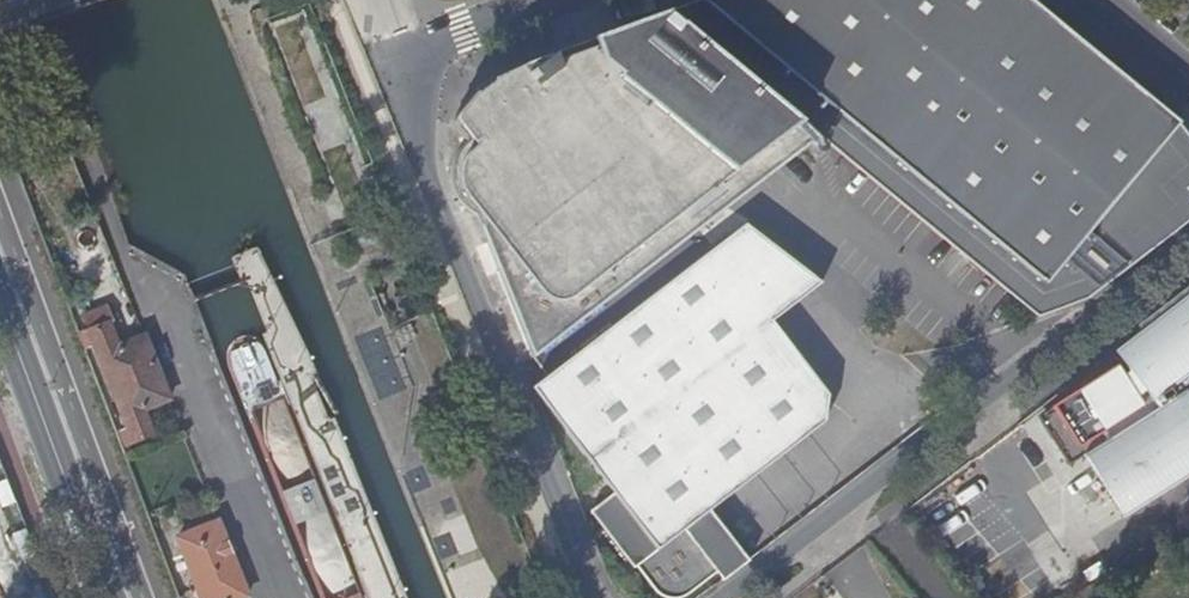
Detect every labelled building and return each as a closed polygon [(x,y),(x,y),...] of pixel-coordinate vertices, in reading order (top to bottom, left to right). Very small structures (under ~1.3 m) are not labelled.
[(1182,126),(1169,115),(1031,0),(715,0),(696,7),(1042,291),(1096,299),(1140,266),(1188,225),(1188,133),(1182,126)] [(495,84),(502,94),(485,107),(478,97),(456,123),(472,144),(463,152),(455,165),(453,173),(452,181),(453,191),(456,198),(464,210),(469,215),(477,220),(534,363),(821,142),(670,17),(534,66),(495,84)] [(534,393),(616,497),(592,516),(637,572),(640,572),(655,591),(661,597),(663,597),(691,597),(720,576),(727,584),(751,565),(713,514),(827,427),(831,399),(774,325),(824,287),(819,282),(746,229),(534,393)] [(1142,509),(1174,489),(1188,480),(1188,400),(1186,395),(1177,403),(1174,399),(1170,393),(1176,388),(1179,386),(1188,378),(1188,297),(1131,341),(1115,354),(1122,364),(1078,394),(1111,443),(1085,460),(1126,519),(1142,509)] [(88,330),(80,333),(86,348),(94,345),(126,426),(119,430),(124,444),(152,434),(143,410),(169,400),(144,337),(117,347),(108,324),(114,321),(108,304),(82,315),(88,330)] [(1186,395),(1188,393),(1188,378),(1179,386),(1176,388),(1170,393),(1174,399),(1177,403),(1186,395)] [(218,522),(178,538),(198,591),(239,575),(218,522)] [(45,589),(12,597),(48,597),(45,589)]
